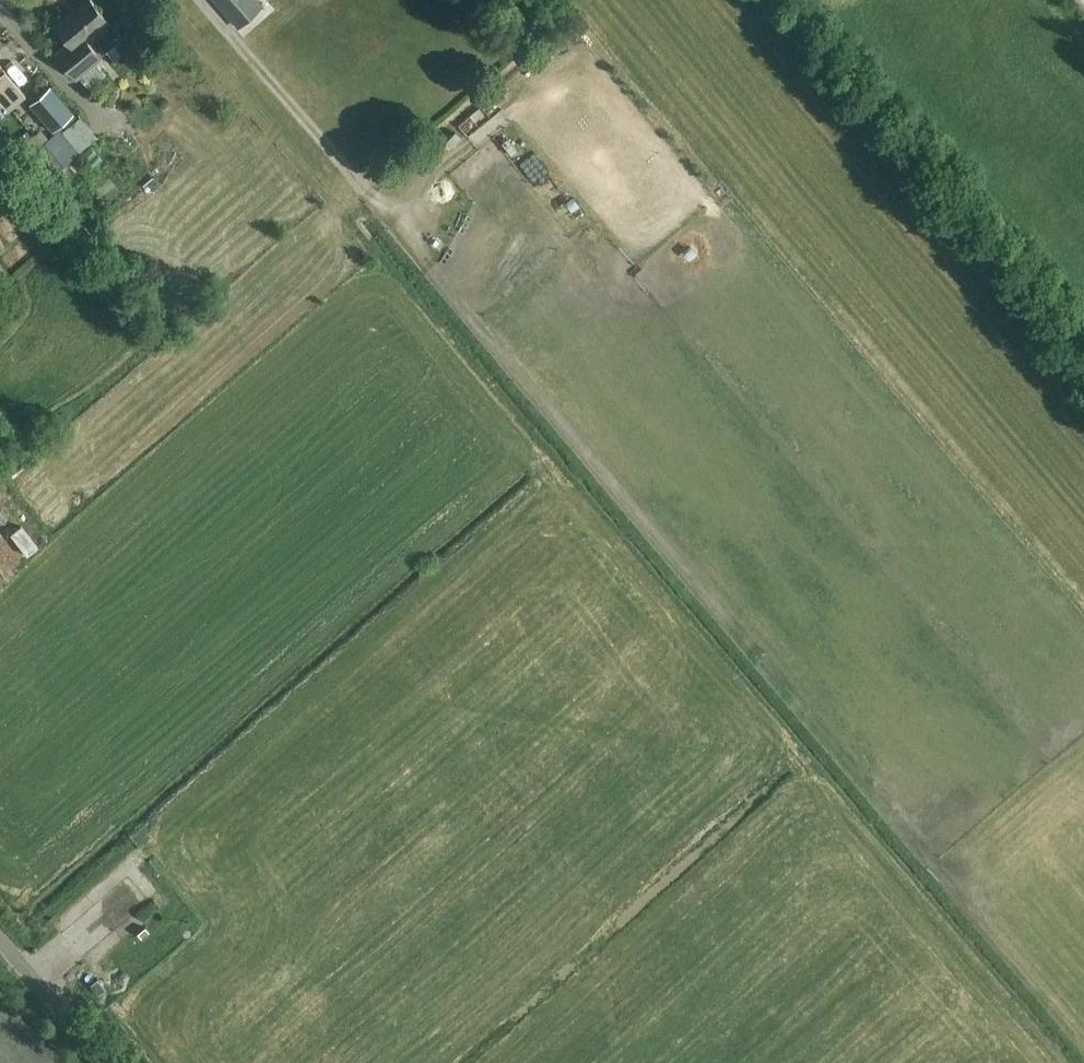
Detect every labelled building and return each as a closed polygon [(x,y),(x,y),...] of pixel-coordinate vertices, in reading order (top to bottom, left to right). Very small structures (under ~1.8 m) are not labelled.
[(100,56),(120,40),(120,35),(112,26),(91,0),(87,0),(56,26),(70,44),(57,55),(77,79),(102,58),(100,56)] [(238,29),(264,7),(258,0),(213,0),(238,29)] [(126,37),(133,37),(139,31),(131,22),(121,30),(126,37)] [(10,109),(26,94),(5,68),(4,69),(0,64),(0,98),(10,109)] [(74,112),(51,86),(30,105),(53,131),(74,112)] [(23,142),(51,176),(60,186),(76,173),(67,162),(79,151),(63,132),(61,129),(49,139),(42,145),(34,135),(33,134),(23,142)] [(150,174),(142,182),(146,187),(148,185),(151,182),(155,179),(150,174)] [(107,988),(104,985),(98,978),(91,984),(100,995),(107,988)]
